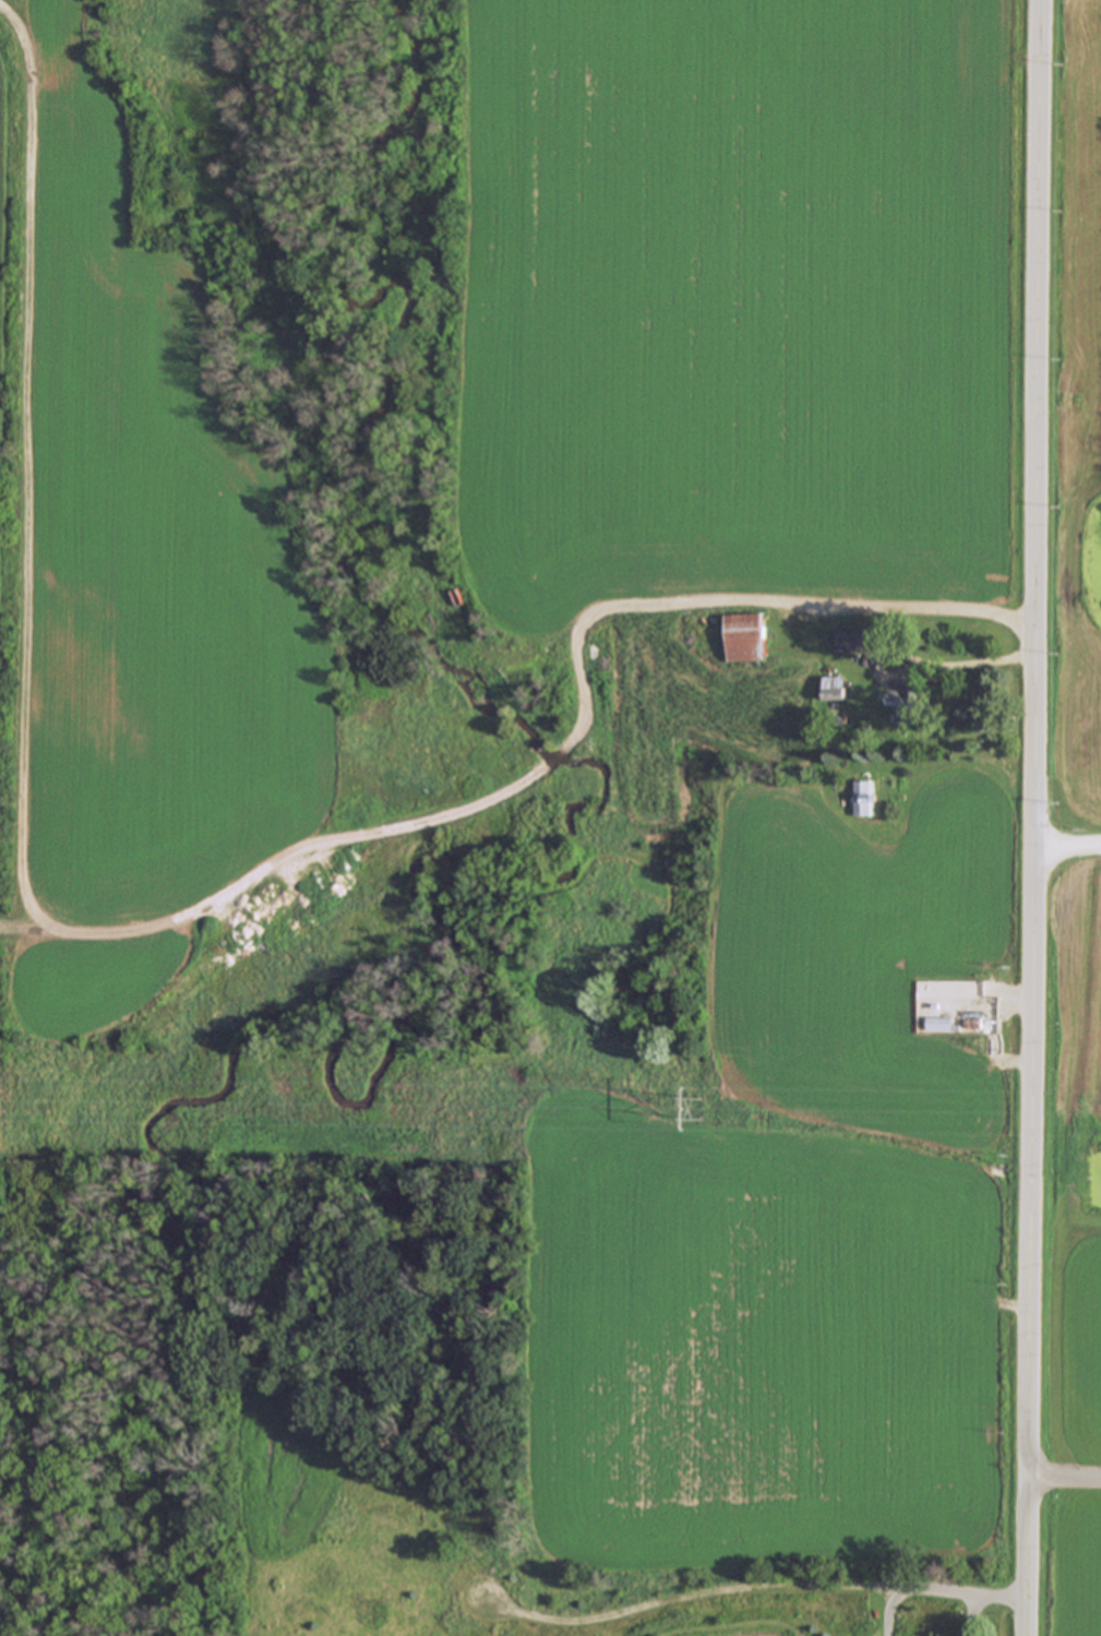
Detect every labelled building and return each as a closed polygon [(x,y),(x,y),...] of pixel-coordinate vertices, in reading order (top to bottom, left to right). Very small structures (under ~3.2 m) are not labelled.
[(727,615),(729,663),(767,661),(764,613),(727,615)] [(837,652),(884,652),(884,626),(837,626),(837,652)] [(846,700),(846,676),(824,676),(824,700),(846,700)] [(900,718),(922,719),(923,683),(902,682),(902,691),(887,690),(887,704),(901,705),(900,718)] [(875,815),(875,782),(853,782),(853,815),(875,815)]
